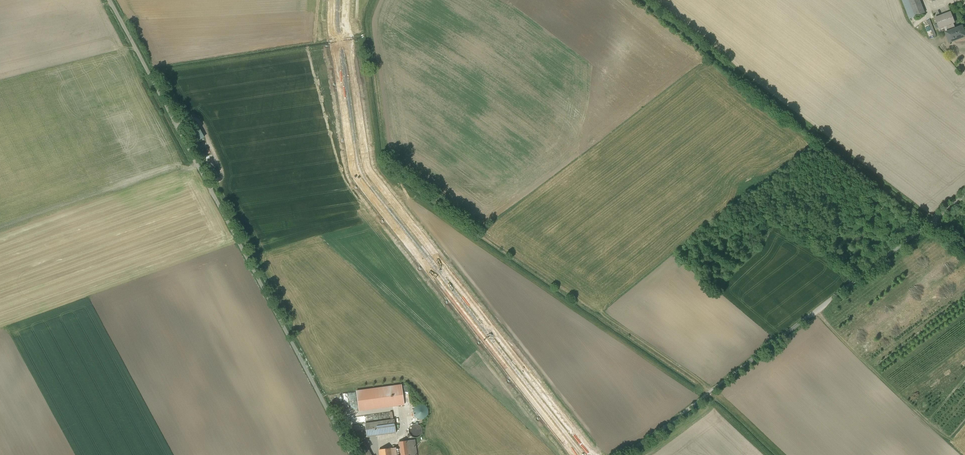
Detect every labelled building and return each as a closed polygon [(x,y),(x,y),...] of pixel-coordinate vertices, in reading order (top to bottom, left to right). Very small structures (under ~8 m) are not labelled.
[(915,17),(925,13),(920,0),(909,0),(915,17)] [(951,12),(943,15),(947,25),(953,23),(955,22),(951,12)] [(943,15),(935,18),(939,28),(947,25),(943,15)] [(936,36),(930,19),(928,20),(934,37),(936,36)] [(953,23),(947,25),(949,31),(955,29),(953,23)] [(946,33),(949,43),(964,37),(964,34),(962,26),(955,29),(949,31),(946,33)] [(198,141),(205,137),(197,122),(190,126),(198,141)] [(356,390),(359,411),(404,405),(402,383),(356,390)] [(415,405),(416,418),(429,417),(428,405),(415,405)] [(347,419),(342,407),(338,408),(343,421),(347,419)] [(394,419),(365,423),(367,437),(396,433),(394,419)] [(422,433),(422,431),(422,428),(420,426),(418,425),(415,424),(413,425),(411,426),(409,428),(409,431),(409,434),(411,436),(413,437),(416,438),(418,437),(420,435),(422,433)] [(407,441),(409,454),(417,454),(415,440),(407,441)] [(399,442),(400,454),(409,454),(407,441),(399,442)] [(364,442),(356,446),(361,454),(371,454),(364,442)]
